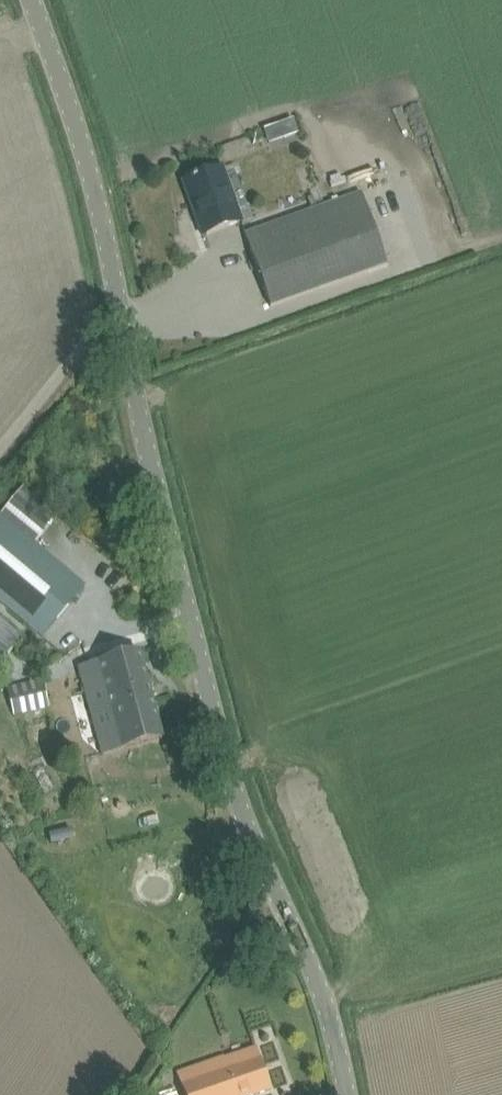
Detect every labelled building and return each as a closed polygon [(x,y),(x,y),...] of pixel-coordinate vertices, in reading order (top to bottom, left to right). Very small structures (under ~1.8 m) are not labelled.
[(268,98),(275,127),(306,119),(300,90),(268,98)] [(294,125),(279,130),(284,145),(300,140),(294,125)] [(196,206),(207,234),(241,222),(222,168),(196,178),(195,176),(191,178),(191,179),(183,182),(192,207),(196,206)] [(244,235),(270,307),(388,265),(362,193),(244,235)] [(40,639),(82,588),(0,520),(0,605),(40,639)] [(20,636),(0,619),(0,660),(20,636)] [(162,738),(138,652),(79,668),(102,754),(162,738)] [(40,679),(9,686),(15,714),(18,713),(21,726),(43,720),(41,708),(47,706),(40,679)] [(52,772),(39,780),(51,800),(64,792),(52,772)] [(224,1057),(176,1073),(184,1094),(255,1094),(270,1090),(256,1048),(239,1054),(241,1058),(226,1063),(224,1057)]
